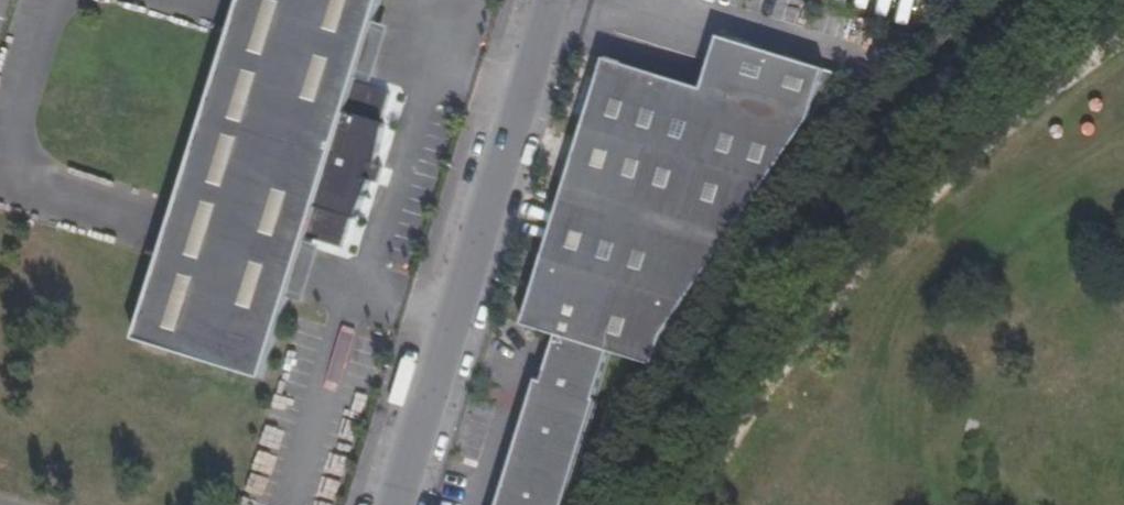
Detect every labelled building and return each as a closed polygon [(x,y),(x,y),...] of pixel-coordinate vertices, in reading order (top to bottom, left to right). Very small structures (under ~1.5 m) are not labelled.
[(392,0),(253,0),(239,45),(185,211),(142,346),(269,387),(325,213),(364,224),(379,188),(373,186),(378,171),(386,167),(396,128),(357,115),(392,0)] [(541,380),(532,387),(594,405),(608,352),(649,363),(657,339),(838,73),(718,38),(700,90),(603,60),(520,327),(555,337),(541,380)] [(594,405),(532,387),(495,504),(564,504),(594,405)]
